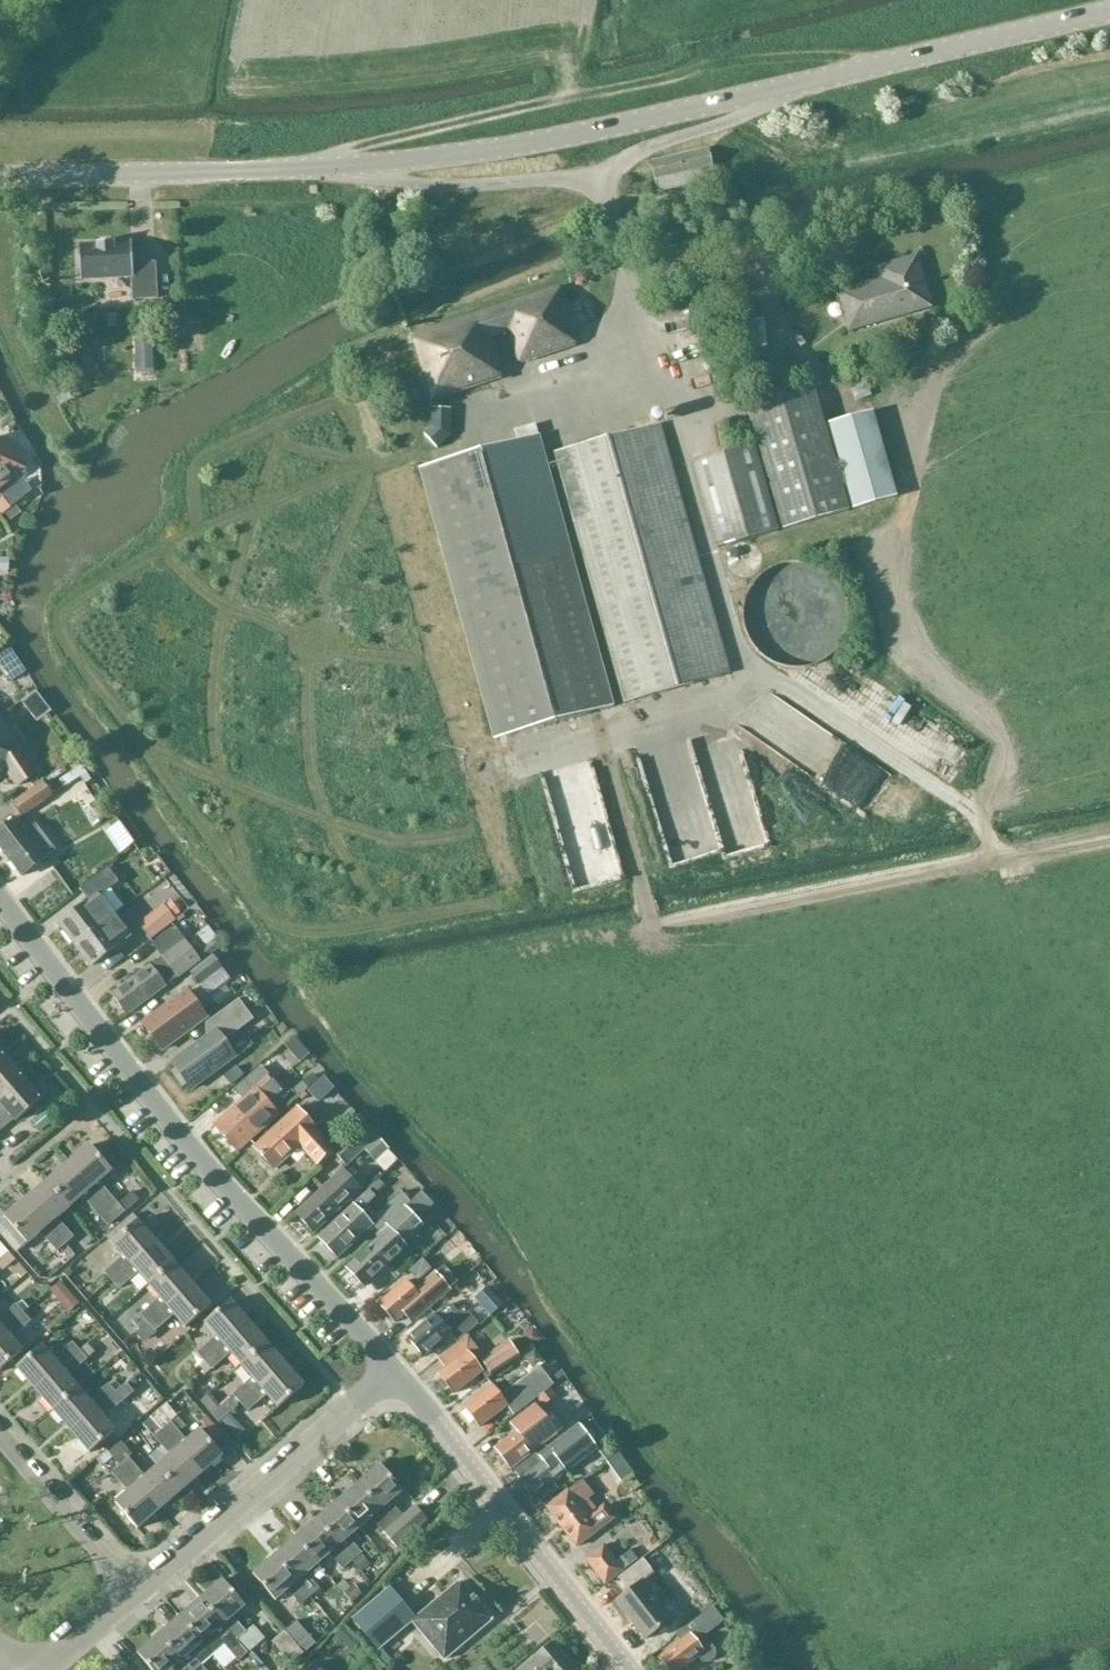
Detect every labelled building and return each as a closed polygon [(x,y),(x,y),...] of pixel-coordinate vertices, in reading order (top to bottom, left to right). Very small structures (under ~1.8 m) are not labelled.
[(659,192),(704,181),(713,179),(706,150),(653,163),(659,192)] [(133,300),(157,299),(155,264),(133,265),(132,243),(114,244),(114,243),(97,244),(97,245),(79,246),(80,280),(132,278),(133,300)] [(933,308),(917,255),(875,267),(879,279),(835,292),(848,334),(933,308)] [(569,330),(574,328),(561,290),(413,337),(432,399),(498,378),(493,362),(498,360),(491,338),(508,333),(518,363),(573,345),(569,330)] [(142,333),(145,357),(159,356),(156,332),(142,333)] [(851,511),(814,382),(745,402),(782,531),(851,511)] [(897,497),(873,410),(828,423),(852,510),(897,497)] [(657,422),(606,438),(555,453),(606,623),(606,624),(628,705),(730,674),(708,593),(657,422)] [(539,436),(423,468),(498,738),(613,707),(539,436)] [(755,446),(722,454),(691,462),(716,549),(779,532),(755,446)] [(26,470),(20,461),(9,468),(0,456),(0,489),(26,470)] [(3,499),(0,502),(0,512),(2,515),(10,508),(3,499)] [(0,558),(0,572),(10,572),(10,558),(0,558)] [(754,648),(760,655),(768,661),(776,665),(784,668),(794,669),(804,668),(811,667),(820,663),(826,659),(832,654),(836,650),(840,644),(843,638),(846,631),(848,625),(848,618),(849,613),(848,606),(846,601),(844,595),(842,590),(839,586),(834,580),(829,575),(822,570),(816,567),(810,565),(805,564),(800,563),(794,563),(788,563),(783,564),(779,565),(774,567),(770,569),(763,574),(760,576),(757,580),(754,583),(750,589),(747,595),(744,602),(743,608),(743,617),(743,625),(746,633),(749,641),(754,648)] [(750,719),(875,794),(895,761),(770,685),(750,719)] [(4,720),(0,723),(0,776),(10,769),(20,783),(39,769),(4,720)] [(20,818),(21,820),(54,795),(44,781),(15,803),(14,800),(0,810),(0,831),(20,818)] [(21,820),(20,818),(0,831),(0,844),(23,875),(47,857),(56,851),(36,824),(28,830),(21,820)] [(719,845),(715,821),(673,828),(676,851),(719,845)] [(61,859),(22,882),(36,905),(74,883),(61,859)] [(58,922),(74,944),(112,916),(97,896),(117,881),(106,867),(79,888),(88,899),(58,922)] [(176,921),(163,904),(138,923),(150,940),(176,921)] [(127,937),(112,916),(74,944),(89,964),(127,937)] [(184,939),(175,927),(152,944),(161,958),(150,966),(112,994),(128,1016),(166,988),(166,987),(177,979),(201,962),(200,961),(219,949),(213,940),(200,950),(198,948),(193,952),(184,939)] [(200,982),(223,965),(214,954),(191,971),(200,982)] [(207,1015),(188,988),(143,1021),(163,1048),(207,1015)] [(225,1038),(254,1016),(239,996),(209,1019),(216,1028),(172,1060),(177,1066),(172,1069),(184,1084),(188,1081),(192,1087),(237,1054),(225,1038)] [(5,1057),(6,1057),(11,1053),(4,1045),(0,1048),(0,1061),(5,1057)] [(6,1057),(5,1057),(0,1061),(0,1098),(23,1078),(24,1078),(29,1074),(22,1066),(17,1070),(7,1058),(6,1057)] [(236,1088),(243,1097),(214,1123),(238,1151),(249,1141),(278,1116),(267,1103),(278,1093),(259,1068),(236,1088)] [(297,1101),(318,1081),(311,1073),(290,1092),(297,1101)] [(24,1078),(23,1078),(0,1098),(0,1104),(15,1122),(47,1095),(40,1087),(35,1091),(24,1078)] [(300,1112),(283,1127),(298,1145),(314,1163),(331,1147),(300,1112)] [(298,1145),(283,1127),(280,1124),(255,1146),(273,1167),(298,1145)] [(20,1150),(38,1137),(31,1127),(13,1139),(20,1150)] [(377,1136),(370,1144),(356,1129),(331,1151),(347,1168),(364,1151),(375,1162),(389,1149),(377,1136)] [(90,1145),(69,1164),(107,1208),(117,1219),(125,1212),(126,1213),(139,1201),(132,1192),(118,1205),(99,1183),(112,1171),(90,1145)] [(107,1208),(69,1164),(48,1182),(70,1208),(83,1197),(108,1226),(117,1219),(107,1208)] [(362,1191),(352,1180),(342,1169),(294,1214),(314,1235),(362,1191)] [(70,1208),(48,1182),(26,1201),(64,1245),(73,1237),(57,1219),(70,1208)] [(379,1219),(385,1225),(403,1208),(408,1204),(399,1194),(377,1215),(365,1202),(372,1196),(368,1192),(318,1237),(336,1257),(370,1226),(371,1227),(379,1219)] [(26,1201),(5,1219),(6,1219),(0,1224),(0,1234),(16,1253),(27,1244),(41,1233),(57,1251),(64,1245),(26,1201)] [(422,1228),(403,1208),(385,1225),(389,1229),(346,1269),(363,1287),(405,1249),(403,1246),(422,1228)] [(105,1273),(111,1281),(156,1242),(138,1221),(112,1243),(124,1257),(105,1273)] [(174,1264),(156,1242),(111,1281),(119,1289),(138,1273),(149,1286),(174,1264)] [(9,1252),(0,1260),(0,1269),(2,1272),(16,1260),(9,1252)] [(24,1252),(20,1256),(30,1267),(34,1264),(24,1252)] [(193,1285),(174,1264),(149,1286),(160,1299),(141,1315),(148,1323),(193,1285)] [(445,1265),(434,1274),(414,1291),(407,1283),(379,1306),(395,1325),(423,1301),(430,1310),(450,1293),(448,1291),(459,1281),(445,1265)] [(80,1303),(61,1281),(50,1290),(69,1312),(80,1303)] [(211,1306),(193,1285),(148,1323),(155,1331),(174,1315),(185,1328),(211,1306)] [(490,1317),(502,1306),(487,1287),(474,1298),(490,1317)] [(83,1324),(99,1309),(89,1299),(73,1313),(83,1324)] [(120,1318),(136,1312),(132,1301),(116,1307),(120,1318)] [(198,1353),(204,1361),(249,1322),(231,1301),(205,1324),(216,1337),(198,1353)] [(462,1308),(458,1311),(454,1307),(452,1305),(450,1305),(448,1304),(445,1305),(442,1308),(442,1310),(408,1339),(422,1357),(449,1334),(455,1341),(475,1323),(462,1308)] [(23,1314),(16,1306),(0,1320),(0,1334),(23,1314)] [(23,1314),(0,1334),(0,1371),(23,1352),(11,1338),(30,1322),(23,1314)] [(267,1344),(249,1322),(204,1361),(212,1369),(230,1353),(241,1366),(267,1344)] [(193,1329),(150,1357),(160,1371),(202,1343),(193,1329)] [(53,1411),(79,1389),(68,1376),(87,1360),(95,1352),(94,1350),(109,1337),(103,1330),(80,1351),(35,1390),(53,1411)] [(476,1366),(473,1361),(482,1355),(469,1337),(437,1360),(446,1371),(440,1375),(454,1395),(483,1374),(486,1379),(517,1357),(507,1343),(476,1366)] [(35,1390),(80,1351),(73,1343),(54,1359),(42,1346),(17,1368),(35,1390)] [(285,1365),(267,1344),(241,1366),(253,1379),(234,1395),(241,1403),(285,1365)] [(304,1386),(285,1365),(241,1403),(248,1411),(267,1395),(278,1408),(304,1386)] [(519,1381),(520,1382),(501,1397),(493,1387),(463,1411),(478,1430),(505,1409),(512,1418),(534,1401),(533,1400),(553,1384),(539,1366),(519,1381)] [(127,1383),(115,1393),(116,1394),(72,1433),(90,1454),(115,1431),(104,1418),(123,1402),(134,1392),(127,1383)] [(72,1433),(116,1394),(115,1393),(109,1385),(90,1402),(79,1389),(53,1411),(72,1433)] [(161,1410),(171,1422),(182,1412),(178,1408),(190,1398),(184,1391),(172,1400),(161,1410)] [(235,1409),(230,1403),(217,1414),(223,1420),(235,1409)] [(537,1406),(532,1410),(514,1424),(520,1432),(496,1451),(509,1468),(557,1432),(537,1406)] [(246,1430),(231,1414),(222,1422),(238,1438),(246,1430)] [(171,1423),(164,1429),(202,1474),(223,1456),(201,1430),(187,1442),(171,1423)] [(560,1488),(555,1481),(596,1449),(579,1427),(549,1450),(545,1448),(512,1474),(532,1500),(532,1498),(537,1504),(552,1493),(553,1494),(560,1488)] [(180,1493),(202,1474),(164,1429),(155,1437),(171,1456),(158,1467),(180,1493)] [(633,1473),(619,1454),(607,1463),(620,1482),(633,1473)] [(159,1511),(180,1493),(158,1467),(145,1478),(129,1459),(121,1466),(159,1511)] [(380,1464),(359,1483),(406,1538),(428,1519),(416,1505),(404,1516),(392,1502),(404,1491),(380,1464)] [(138,1529),(159,1511),(121,1466),(113,1473),(129,1492),(116,1503),(138,1529)] [(598,1510),(589,1499),(592,1497),(579,1481),(544,1508),(575,1548),(612,1519),(602,1507),(598,1510)] [(406,1538),(359,1483),(338,1501),(361,1528),(373,1518),(397,1546),(406,1538)] [(361,1528),(338,1501),(317,1519),(353,1561),(362,1552),(350,1538),(361,1528)] [(353,1561),(317,1519),(296,1537),(319,1564),(331,1554),(344,1568),(353,1561)] [(319,1564),(296,1537),(275,1555),(311,1597),(320,1588),(308,1574),(319,1564)] [(630,1550),(616,1560),(604,1544),(584,1559),(604,1586),(625,1571),(624,1570),(638,1559),(630,1550)] [(311,1597),(275,1555),(253,1573),(277,1601),(289,1590),(301,1605),(311,1597)] [(648,1645),(674,1624),(644,1586),(654,1578),(643,1563),(619,1582),(629,1594),(616,1604),(648,1645)] [(439,1571),(411,1595),(422,1608),(450,1583),(439,1571)] [(222,1580),(201,1598),(248,1653),(265,1638),(254,1626),(246,1632),(234,1618),(246,1607),(222,1580)] [(415,1619),(389,1588),(351,1619),(377,1650),(373,1654),(384,1667),(391,1661),(381,1649),(412,1623),(443,1660),(491,1620),(459,1582),(415,1619)] [(362,1595),(354,1584),(343,1592),(352,1603),(362,1595)] [(185,1611),(168,1591),(139,1617),(156,1636),(185,1611)] [(248,1653),(201,1598),(181,1617),(213,1654),(224,1645),(239,1661),(248,1653)] [(680,1642),(659,1659),(667,1669),(678,1669),(695,1656),(698,1660),(703,1661),(707,1661),(711,1658),(712,1653),(712,1649),(709,1645),(702,1636),(720,1621),(710,1609),(675,1636),(680,1642)] [(181,1617),(160,1635),(190,1669),(205,1669),(201,1665),(213,1654),(181,1617)] [(304,1653),(315,1643),(296,1621),(285,1631),(304,1653)] [(361,1642),(344,1625),(334,1634),(352,1652),(361,1642)] [(291,1664),(303,1654),(284,1631),(272,1642),(291,1664)] [(160,1635),(138,1654),(152,1669),(190,1669),(160,1635)] [(518,1669),(575,1669),(552,1643),(533,1659),(532,1658),(518,1669)]
